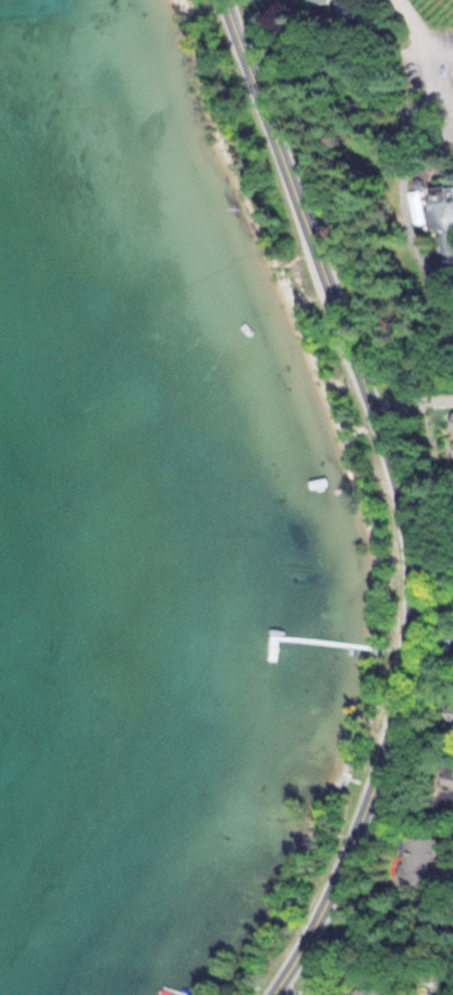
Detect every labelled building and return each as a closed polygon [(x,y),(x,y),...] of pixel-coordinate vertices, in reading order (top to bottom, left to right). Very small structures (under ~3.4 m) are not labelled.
[(337,20),(357,17),(355,0),(339,0),(335,0),(337,20)] [(451,184),(425,189),(432,230),(438,232),(443,261),(452,260),(452,185),(451,184)] [(443,763),(439,788),(452,790),(452,765),(443,763)] [(437,837),(402,835),(401,882),(428,883),(428,877),(447,877),(448,859),(436,858),(437,837)] [(371,976),(353,994),(384,994),(387,992),(371,976)]
